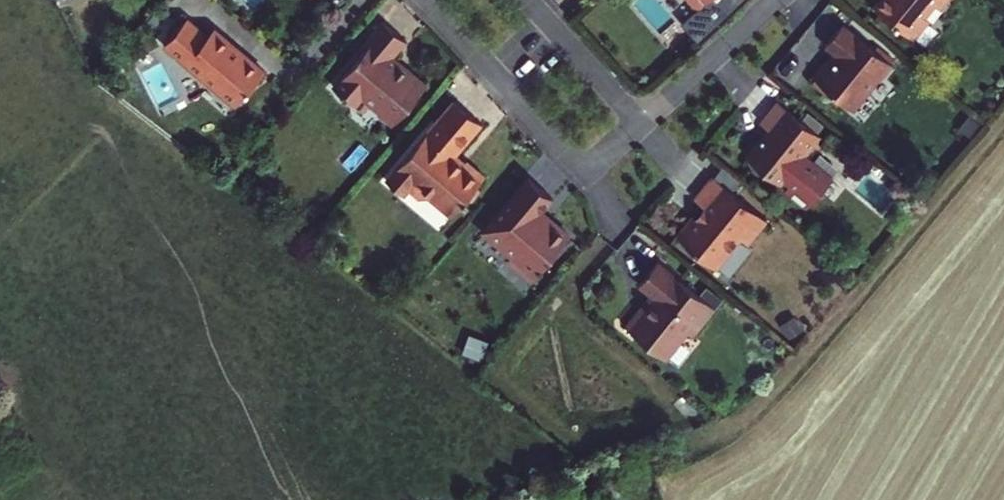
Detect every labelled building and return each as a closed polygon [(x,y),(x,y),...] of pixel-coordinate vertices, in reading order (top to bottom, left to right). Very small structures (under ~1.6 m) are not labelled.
[(699,11),(715,30),(747,0),(712,0),(699,11)] [(869,7),(908,39),(925,19),(921,17),(929,7),(935,6),(940,0),(875,0),(869,7)] [(163,9),(153,21),(160,27),(170,16),(163,9)] [(172,41),(169,44),(238,105),(266,72),(241,50),(238,53),(228,45),(231,42),(214,27),(207,34),(190,19),(185,24),(172,41)] [(185,24),(182,22),(168,38),(172,41),(185,24)] [(392,58),(406,42),(382,22),(357,50),(361,53),(334,85),(352,101),(361,90),(377,104),(378,114),(391,125),(424,86),(404,69),(402,72),(396,67),(399,63),(392,58)] [(888,66),(839,25),(822,46),(835,57),(828,66),(825,66),(823,67),(820,69),(808,84),(825,98),(828,94),(850,112),(866,93),(863,91),(872,80),(878,78),(888,66)] [(821,139),(773,101),(756,122),(765,129),(758,138),(754,138),(741,154),(770,178),(780,177),(787,182),(781,189),(803,207),(812,196),(814,197),(816,197),(819,195),(821,192),(822,191),(819,188),(829,175),(807,156),(821,139)] [(481,125),(454,103),(386,183),(401,196),(407,189),(418,199),(430,197),(452,216),(484,179),(465,164),(463,166),(453,157),(481,125)] [(765,222),(710,175),(691,197),(703,207),(693,218),(690,215),(674,235),(712,267),(737,238),(746,245),(765,222)] [(550,197),(528,178),(483,231),(509,254),(505,259),(529,280),(566,236),(548,221),(546,223),(536,215),(550,197)] [(713,312),(654,264),(635,285),(651,298),(637,315),(634,312),(622,327),(663,361),(690,329),(695,333),(713,312)]
